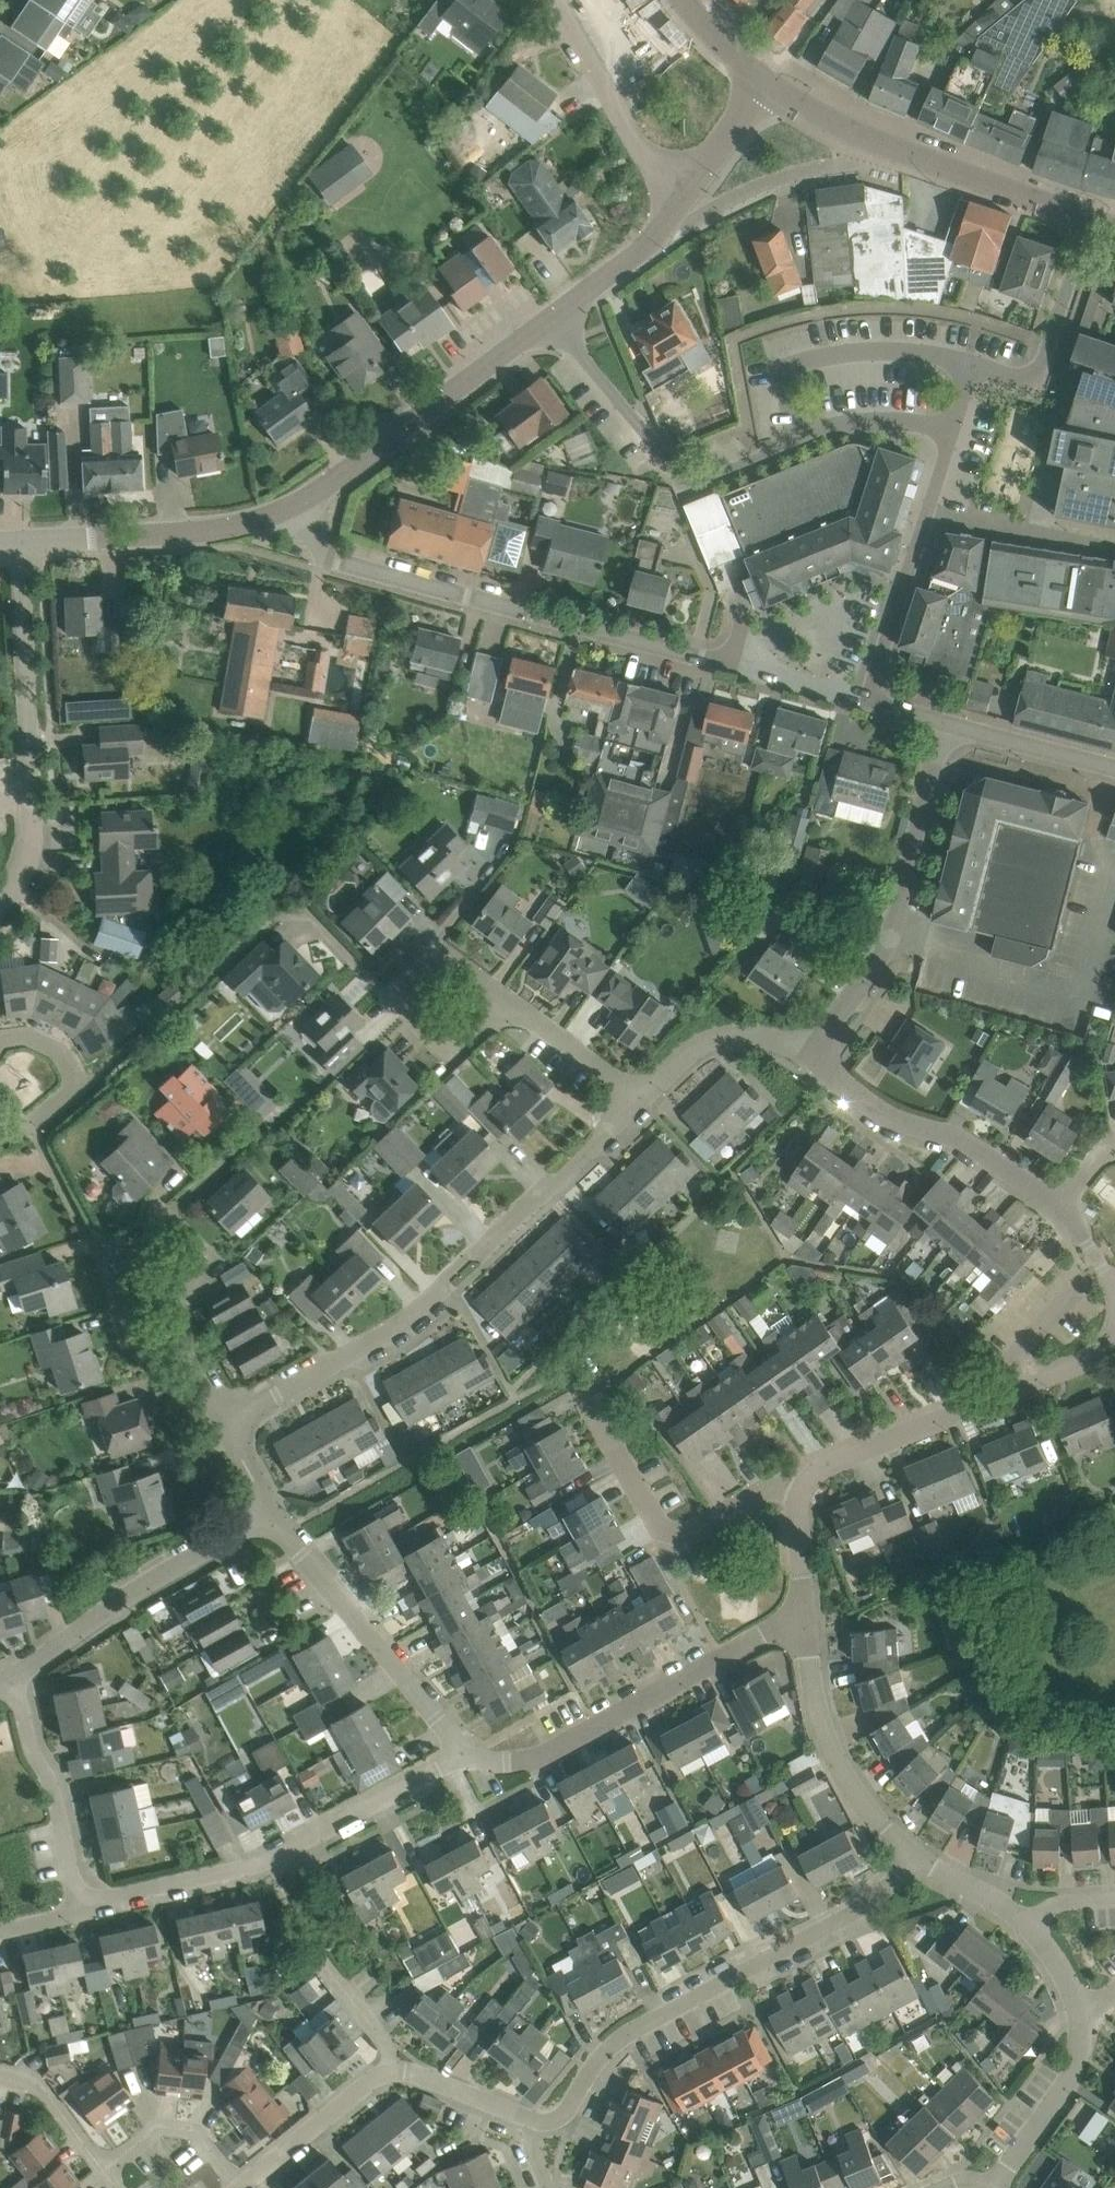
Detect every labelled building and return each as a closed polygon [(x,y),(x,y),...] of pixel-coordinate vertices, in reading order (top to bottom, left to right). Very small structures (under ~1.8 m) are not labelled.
[(73,28),(39,6),(31,0),(30,0),(12,26),(11,26),(10,27),(46,51),(47,50),(46,49),(57,33),(65,39),(73,28)] [(73,29),(93,0),(31,0),(39,6),(73,28),(73,29)] [(430,36),(444,18),(481,46),(506,13),(489,0),(437,0),(417,26),(430,36)] [(765,27),(788,45),(811,16),(805,12),(815,0),(786,0),(765,27)] [(831,12),(846,22),(838,36),(837,35),(819,67),(853,86),(871,56),(876,59),(899,20),(867,2),(869,0),(839,0),(831,12)] [(1017,7),(1010,0),(997,0),(959,38),(946,64),(956,68),(946,93),(934,88),(919,120),(967,142),(981,112),(986,100),(1004,108),(1035,63),(1078,0),(1025,0),(1017,7)] [(900,34),(899,34),(885,68),(884,67),(870,100),(908,115),(908,114),(921,83),(909,78),(923,44),(914,40),(920,25),(906,19),(900,34)] [(1,33),(0,35),(0,75),(25,92),(45,63),(1,33)] [(498,91),(537,121),(525,136),(534,143),(561,120),(546,108),(556,95),(519,65),(498,91)] [(1055,85),(1069,101),(1092,82),(1079,66),(1055,85)] [(1011,125),(981,112),(968,142),(1021,165),(1040,120),(1017,110),(1011,125)] [(1055,110),(1035,170),(1083,188),(1096,146),(1088,143),(1095,124),(1055,110)] [(1100,136),(1096,146),(1083,188),(1114,196),(1114,141),(1100,136)] [(308,174),(330,205),(373,173),(349,144),(308,174)] [(499,188),(512,205),(521,199),(537,221),(534,222),(555,252),(575,237),(577,240),(593,229),(570,197),(568,199),(549,173),(531,186),(521,172),(499,188)] [(868,194),(865,183),(818,190),(823,224),(811,226),(819,287),(856,282),(848,217),(869,214),(868,194)] [(858,295),(909,298),(906,227),(905,196),(880,189),(879,193),(868,194),(869,214),(848,217),(856,282),(858,295)] [(909,298),(941,303),(950,272),(953,260),(972,202),(961,198),(948,240),(906,227),(909,298)] [(950,272),(949,275),(969,280),(984,285),(989,287),(994,273),(1007,236),(1013,215),(972,202),(953,260),(950,272)] [(513,269),(500,251),(489,235),(486,237),(478,225),(461,237),(469,249),(461,255),(459,253),(438,268),(454,291),(450,294),(462,311),(488,292),(485,288),(494,282),(494,283),(513,269)] [(804,284),(791,250),(783,230),(756,240),(776,295),(804,284)] [(1000,291),(1041,305),(1061,249),(1020,235),(1000,291)] [(961,306),(976,311),(984,285),(969,280),(961,306)] [(453,326),(430,295),(424,286),(403,301),(405,304),(381,322),(402,351),(428,333),(433,340),(453,326)] [(721,298),(726,329),(745,326),(740,295),(721,298)] [(697,340),(687,323),(676,304),(658,315),(662,321),(640,334),(657,363),(644,371),(656,390),(691,369),(693,372),(713,360),(700,338),(697,340)] [(386,354),(375,339),(356,312),(331,331),(342,347),(328,357),(342,376),(346,374),(357,389),(380,372),(375,365),(376,364),(374,362),(386,354)] [(275,337),(281,357),(307,350),(301,329),(288,333),(285,320),(265,326),(269,339),(275,337)] [(1114,527),(1114,344),(1082,333),(1073,358),(1075,359),(1072,367),(1085,372),(1078,395),(1086,397),(1080,414),(1076,413),(1073,422),(1078,424),(1075,430),(1058,426),(1050,462),(1067,465),(1057,515),(1114,527)] [(223,337),(210,338),(212,356),(225,354),(223,337)] [(8,398),(8,371),(0,371),(0,355),(0,398),(8,398)] [(57,359),(59,402),(89,401),(88,357),(57,359)] [(315,386),(302,369),(297,361),(270,380),(281,395),(256,413),(278,443),(283,439),(281,436),(297,424),(299,427),(314,417),(300,397),(315,386)] [(512,398),(515,402),(496,416),(518,446),(537,432),(539,434),(566,413),(540,378),(512,398)] [(182,406),(156,411),(157,429),(158,455),(174,451),(179,475),(180,475),(180,472),(188,470),(189,473),(223,466),(221,458),(222,458),(221,453),(220,444),(217,434),(188,439),(185,424),(182,406)] [(84,492),(142,489),(140,454),(131,454),(130,420),(129,407),(90,409),(90,423),(92,457),(82,457),(84,492)] [(65,431),(48,432),(49,445),(26,445),(26,427),(3,427),(3,445),(0,445),(0,469),(3,469),(4,493),(45,493),(45,489),(68,488),(65,431)] [(565,438),(573,465),(595,458),(586,431),(565,438)] [(720,491),(688,504),(712,565),(724,561),(745,552),(743,548),(745,547),(750,557),(748,558),(755,575),(743,580),(751,599),(751,600),(751,601),(752,601),(752,602),(753,602),(753,603),(754,603),(754,604),(755,604),(756,604),(756,605),(757,605),(758,605),(759,605),(760,605),(761,605),(762,605),(763,605),(767,603),(767,605),(796,593),(792,584),(854,558),(892,571),(895,562),(897,562),(904,543),(901,542),(904,533),(894,529),(917,459),(905,455),(902,456),(896,454),(895,451),(882,447),(881,449),(864,444),(863,444),(863,443),(862,443),(861,443),(860,443),(859,443),(858,443),(857,443),(856,442),(855,442),(854,443),(853,443),(852,443),(851,443),(850,443),(849,443),(849,444),(848,444),(847,444),(846,444),(846,445),(724,494),(743,541),(741,542),(720,491)] [(437,471),(467,480),(472,463),(442,454),(437,471)] [(508,491),(535,498),(541,474),(515,467),(508,491)] [(543,490),(563,496),(570,476),(548,470),(543,490)] [(502,486),(468,477),(458,515),(400,499),(387,544),(421,554),(421,555),(479,571),(481,562),(520,573),(533,527),(505,520),(509,505),(498,502),(502,486)] [(532,546),(549,550),(544,569),(562,574),(564,569),(596,578),(599,568),(600,569),(602,564),(600,564),(607,535),(559,524),(560,520),(540,515),(532,546)] [(943,674),(943,673),(972,682),(993,605),(984,604),(987,585),(978,582),(985,538),(949,532),(930,590),(920,587),(911,613),(913,614),(908,630),(906,629),(901,645),(930,655),(934,676),(943,674)] [(643,558),(640,572),(639,571),(631,601),(665,610),(673,580),(657,576),(665,544),(642,538),(637,556),(643,558)] [(1114,558),(1114,559),(985,538),(978,582),(987,585),(984,604),(993,605),(1107,623),(1114,624),(1114,558)] [(222,711),(262,717),(277,625),(291,627),(296,597),(228,587),(223,617),(236,619),(222,711)] [(93,632),(94,652),(119,651),(118,625),(101,626),(100,597),(67,598),(69,633),(93,632)] [(350,616),(347,633),(372,638),(375,621),(350,616)] [(459,639),(419,628),(408,670),(424,674),(448,680),(451,671),(459,639)] [(510,685),(505,706),(544,716),(549,696),(551,689),(556,668),(517,658),(512,679),(510,685)] [(306,661),(305,687),(322,688),(323,662),(306,661)] [(583,780),(593,782),(594,783),(610,720),(620,680),(576,668),(570,692),(569,691),(566,703),(601,712),(595,736),(580,732),(573,759),(587,763),(583,780)] [(1114,702),(1038,681),(1040,673),(1029,670),(1015,724),(1114,750),(1114,700),(1114,702)] [(470,675),(465,695),(492,702),(497,682),(470,675)] [(973,679),(969,705),(988,708),(992,682),(973,679)] [(593,782),(580,835),(670,858),(686,795),(656,787),(668,745),(669,745),(682,696),(620,680),(610,720),(594,783),(593,782)] [(130,698),(66,702),(67,721),(131,717),(130,698)] [(706,731),(707,731),(705,739),(718,743),(717,749),(744,756),(755,714),(713,703),(706,731)] [(755,760),(754,764),(763,767),(778,771),(779,766),(793,769),(798,748),(820,754),(824,742),(829,721),(780,707),(768,750),(759,747),(755,760)] [(306,742),(353,750),(358,723),(311,715),(306,742)] [(99,728),(99,730),(104,730),(105,744),(83,746),(85,779),(128,776),(126,753),(141,752),(140,725),(99,728)] [(679,777),(698,782),(706,748),(687,744),(679,777)] [(813,811),(835,816),(840,798),(885,810),(896,771),(869,764),(870,760),(859,757),(860,754),(847,750),(842,771),(825,767),(813,811)] [(1081,835),(1090,803),(1075,799),(1076,798),(1043,790),(989,777),(986,771),(965,783),(968,789),(961,817),(960,817),(952,849),(944,880),(935,912),(936,912),(934,919),(998,935),(993,954),(1033,965),(1049,956),(1051,949),(1055,950),(1084,836),(1081,835)] [(479,822),(513,832),(520,809),(486,799),(479,822)] [(785,845),(803,849),(812,819),(808,819),(810,810),(800,807),(797,816),(792,814),(785,845)] [(96,889),(91,889),(91,899),(96,899),(97,913),(104,913),(104,917),(103,917),(94,943),(138,958),(146,932),(132,927),(131,912),(151,911),(149,871),(135,872),(134,846),(157,845),(156,825),(151,825),(150,811),(102,813),(103,828),(99,828),(100,847),(103,847),(104,873),(95,874),(96,889)] [(465,846),(450,830),(445,825),(401,867),(430,898),(445,884),(444,882),(450,877),(451,878),(463,866),(454,856),(465,846)] [(802,877),(821,882),(829,850),(811,845),(802,877)] [(363,895),(370,902),(346,926),(371,950),(395,927),(398,930),(410,918),(395,903),(406,892),(407,893),(408,892),(387,871),(363,895)] [(653,906),(664,887),(636,871),(625,890),(653,906)] [(477,923),(501,941),(497,945),(510,954),(533,923),(513,908),(520,897),(504,886),(477,923)] [(800,895),(811,899),(813,889),(803,886),(800,895)] [(535,919),(549,929),(567,903),(553,893),(535,919)] [(749,976),(785,1002),(807,972),(795,963),(814,937),(792,921),(773,947),(771,946),(749,976)] [(533,971),(561,992),(572,978),(593,993),(610,969),(590,954),(593,950),(564,929),(533,971)] [(41,961),(56,962),(57,939),(42,939),(41,961)] [(726,943),(724,939),(711,944),(714,954),(728,949),(726,943)] [(264,942),(239,966),(256,984),(249,991),(267,1010),(280,1011),(285,1005),(291,999),(292,1000),(318,975),(285,940),(273,951),(264,942)] [(7,1016),(32,1012),(39,964),(24,966),(25,974),(1,977),(7,1016)] [(39,964),(32,1012),(55,1023),(72,988),(50,977),(53,971),(39,964)] [(664,1005),(620,972),(600,998),(620,1012),(609,1027),(634,1046),(664,1005)] [(127,979),(118,988),(125,993),(126,994),(134,985),(128,980),(127,979)] [(102,981),(97,991),(110,997),(116,984),(107,980),(102,981)] [(150,1004),(161,1017),(184,996),(172,983),(150,1004)] [(55,1023),(77,1034),(110,998),(96,991),(92,998),(72,988),(55,1023)] [(304,1027),(323,1048),(316,1055),(334,1073),(362,1046),(350,1034),(363,1022),(337,995),(304,1027)] [(114,1005),(110,998),(77,1034),(90,1055),(130,1032),(114,1005)] [(890,1067),(919,1085),(946,1043),(909,1020),(893,1045),(901,1051),(890,1067)] [(1113,1064),(1114,1059),(1114,1025),(1103,1060),(1113,1064)] [(1039,1068),(1050,1075),(1063,1054),(1051,1047),(1039,1068)] [(356,1071),(345,1082),(359,1097),(364,1093),(369,1088),(377,1097),(375,1099),(374,1101),(373,1101),(373,1102),(372,1103),(372,1104),(371,1105),(371,1106),(370,1107),(370,1108),(370,1109),(371,1110),(371,1111),(371,1112),(371,1113),(372,1114),(372,1115),(373,1116),(374,1116),(375,1117),(375,1118),(376,1119),(377,1119),(378,1120),(380,1120),(381,1120),(382,1121),(383,1121),(384,1121),(394,1112),(392,1110),(401,1102),(417,1087),(403,1072),(399,1067),(402,1064),(388,1048),(369,1066),(366,1062),(356,1071)] [(1055,1101),(1081,1057),(1065,1049),(1063,1054),(1050,1075),(1040,1092),(1055,1101)] [(508,1093),(535,1122),(554,1104),(538,1087),(547,1078),(525,1054),(515,1064),(521,1070),(512,1079),(517,1084),(508,1093)] [(960,1102),(973,1110),(975,1106),(1007,1125),(1028,1089),(1013,1080),(1009,1087),(992,1077),(998,1067),(984,1058),(960,1102)] [(218,1092),(192,1064),(176,1078),(172,1074),(159,1086),(170,1098),(155,1112),(182,1141),(184,1138),(181,1135),(194,1123),(204,1134),(229,1111),(214,1095),(218,1092)] [(731,1073),(708,1094),(741,1129),(746,1123),(741,1118),(763,1097),(753,1087),(748,1091),(731,1073)] [(432,1090),(460,1120),(470,1111),(468,1108),(442,1081),(432,1090)] [(478,1099),(468,1108),(470,1111),(490,1132),(500,1123),(516,1140),(535,1122),(508,1094),(498,1102),(489,1111),(478,1099)] [(741,1129),(708,1094),(686,1115),(713,1144),(731,1127),(736,1133),(741,1129)] [(1027,1140),(1060,1161),(1078,1134),(1058,1121),(1063,1112),(1051,1104),(1027,1140)] [(130,1136),(102,1162),(120,1181),(114,1187),(114,1196),(121,1203),(129,1202),(135,1196),(137,1198),(165,1171),(150,1156),(161,1145),(135,1118),(123,1129),(130,1136)] [(823,1134),(789,1182),(809,1197),(815,1188),(836,1158),(826,1151),(840,1132),(826,1122),(819,1131),(823,1134)] [(386,1135),(414,1165),(425,1154),(397,1125),(386,1135)] [(447,1127),(439,1135),(443,1139),(451,1131),(447,1127)] [(451,1131),(443,1139),(478,1176),(499,1156),(473,1129),(460,1141),(451,1131)] [(375,1145),(403,1175),(414,1165),(386,1135),(375,1145)] [(640,1159),(672,1193),(677,1189),(672,1183),(694,1162),(684,1152),(679,1157),(662,1138),(640,1159)] [(478,1176),(443,1139),(434,1148),(443,1157),(431,1169),(457,1196),(478,1176)] [(836,1158),(815,1188),(829,1199),(833,1202),(862,1161),(866,1164),(872,1155),(859,1145),(845,1164),(836,1158)] [(279,1171),(302,1196),(319,1180),(296,1155),(279,1171)] [(640,1159),(618,1180),(651,1214),(655,1210),(650,1204),(662,1192),(668,1198),(672,1193),(640,1159)] [(829,1199),(823,1207),(837,1217),(850,1198),(859,1204),(881,1174),(866,1164),(862,1161),(833,1202),(829,1199)] [(206,1204),(232,1232),(269,1197),(243,1169),(206,1204)] [(869,1212),(856,1230),(870,1240),(876,1232),(872,1229),(900,1188),(896,1185),(881,1174),(859,1204),(869,1212)] [(900,1188),(872,1229),(876,1232),(890,1243),(912,1212),(902,1205),(915,1186),(902,1176),(896,1185),(900,1188)] [(928,1213),(912,1230),(925,1242),(932,1234),(929,1230),(961,1193),(957,1190),(943,1177),(919,1205),(928,1213)] [(367,1209),(339,1179),(328,1190),(356,1219),(367,1209)] [(651,1214),(618,1180),(595,1201),(622,1230),(640,1213),(646,1219),(651,1214)] [(8,1250),(45,1230),(30,1202),(28,1203),(25,1196),(27,1195),(21,1183),(5,1191),(0,1181),(0,1234),(8,1250)] [(961,1193),(929,1230),(932,1234),(946,1245),(970,1218),(961,1210),(977,1193),(964,1182),(957,1190),(961,1193)] [(442,1211),(416,1183),(403,1195),(394,1185),(385,1193),(421,1230),(442,1211)] [(421,1230),(385,1193),(375,1202),(385,1212),(374,1223),(400,1250),(421,1230)] [(970,1218),(946,1245),(959,1257),(962,1260),(996,1223),(1000,1227),(1006,1219),(994,1208),(978,1225),(970,1218)] [(771,1225),(782,1232),(793,1218),(781,1210),(771,1225)] [(543,1239),(576,1273),(581,1269),(575,1263),(598,1242),(588,1232),(583,1237),(565,1218),(543,1239)] [(782,1232),(791,1238),(801,1223),(793,1218),(782,1232)] [(959,1257),(952,1265),(964,1276),(980,1259),(988,1266),(1013,1238),(1000,1227),(996,1223),(962,1260),(959,1257)] [(347,1261),(334,1273),(358,1299),(380,1279),(367,1264),(379,1252),(356,1229),(335,1249),(347,1261)] [(997,1274),(981,1291),(995,1303),(1002,1294),(999,1291),(1031,1255),(1013,1238),(988,1266),(997,1274)] [(521,1260),(554,1294),(559,1290),(553,1284),(566,1272),(571,1278),(576,1273),(543,1239),(521,1260)] [(816,1247),(808,1258),(819,1260),(824,1253),(816,1247)] [(826,1251),(824,1261),(835,1263),(837,1253),(826,1251)] [(4,1289),(18,1284),(26,1310),(48,1303),(51,1314),(76,1307),(61,1261),(32,1270),(27,1255),(0,1264),(0,1277),(4,1289)] [(521,1260),(498,1282),(532,1315),(537,1310),(532,1305),(544,1293),(549,1299),(554,1294),(521,1260)] [(222,1275),(229,1287),(249,1276),(242,1264),(222,1275)] [(818,1274),(819,1274),(820,1275),(819,1275),(831,1292),(837,1289),(829,1277),(834,1278),(836,1271),(816,1267),(818,1274)] [(358,1299),(334,1273),(320,1286),(310,1274),(289,1294),(311,1317),(323,1306),(337,1320),(358,1299)] [(747,1294),(755,1304),(773,1291),(766,1281),(747,1294)] [(532,1315),(498,1282),(477,1302),(504,1331),(523,1314),(528,1320),(532,1315)] [(208,1301),(222,1326),(252,1308),(238,1284),(208,1301)] [(916,1292),(925,1301),(933,1293),(924,1284),(916,1292)] [(760,1313),(747,1296),(737,1303),(750,1320),(760,1313)] [(276,1306),(269,1299),(262,1303),(271,1319),(280,1314),(276,1306)] [(881,1314),(877,1317),(906,1357),(901,1360),(907,1369),(921,1359),(908,1340),(917,1333),(897,1303),(881,1314)] [(867,1324),(858,1331),(886,1371),(901,1360),(906,1357),(877,1317),(881,1314),(875,1306),(871,1309),(861,1316),(867,1324)] [(222,1326),(235,1350),(266,1332),(252,1308),(222,1326)] [(734,1331),(722,1314),(711,1321),(723,1338),(734,1331)] [(819,1314),(800,1328),(821,1358),(830,1351),(857,1389),(866,1383),(867,1384),(868,1384),(828,1327),(819,1314)] [(828,1327),(868,1384),(886,1371),(858,1331),(850,1320),(846,1314),(837,1320),(828,1327)] [(32,1333),(40,1360),(52,1356),(63,1389),(99,1378),(84,1332),(65,1338),(61,1324),(32,1333)] [(690,1333),(699,1347),(713,1337),(704,1324),(690,1333)] [(785,1339),(781,1341),(809,1381),(805,1384),(811,1393),(825,1383),(811,1364),(821,1358),(800,1328),(785,1339)] [(770,1348),(761,1354),(769,1366),(790,1395),(805,1384),(809,1381),(781,1341),(785,1339),(779,1330),(775,1333),(774,1333),(765,1340),(770,1348)] [(235,1350),(249,1375),(280,1357),(266,1332),(235,1350)] [(441,1352),(464,1393),(470,1390),(466,1383),(493,1368),(486,1356),(480,1359),(467,1337),(441,1352)] [(441,1352),(415,1366),(438,1408),(444,1404),(440,1397),(455,1389),(458,1396),(464,1393),(441,1352)] [(746,1353),(733,1362),(739,1371),(742,1368),(771,1408),(775,1405),(790,1395),(769,1366),(760,1372),(746,1353)] [(438,1408),(415,1366),(387,1382),(407,1416),(428,1404),(432,1411),(438,1408)] [(739,1371),(724,1381),(745,1411),(755,1405),(768,1424),(781,1414),(775,1405),(771,1408),(742,1368),(739,1371)] [(709,1391),(706,1394),(734,1434),(729,1437),(735,1446),(749,1437),(736,1417),(745,1411),(724,1381),(709,1391)] [(704,1383),(689,1393),(702,1413),(694,1418),(714,1448),(729,1437),(734,1434),(706,1394),(709,1391),(704,1383)] [(83,1403),(87,1416),(98,1412),(112,1455),(151,1443),(136,1399),(119,1404),(115,1392),(83,1403)] [(1057,1417),(1072,1451),(1114,1433),(1114,1412),(1108,1414),(1101,1398),(1057,1417)] [(331,1413),(354,1455),(360,1451),(356,1444),(383,1429),(376,1417),(370,1421),(358,1399),(331,1413)] [(674,1431),(695,1462),(714,1448),(694,1418),(684,1425),(670,1405),(657,1415),(670,1434),(674,1431)] [(331,1413),(305,1428),(328,1469),(334,1466),(330,1459),(344,1451),(348,1458),(354,1455),(331,1413)] [(538,1456),(544,1466),(575,1448),(564,1427),(558,1430),(550,1416),(524,1431),(532,1445),(522,1451),(519,1446),(509,1452),(517,1468),(538,1456)] [(1049,1464),(1038,1438),(1030,1418),(1016,1424),(1019,1432),(985,1446),(998,1477),(1021,1467),(1024,1474),(1049,1464)] [(328,1469),(305,1428),(277,1443),(297,1477),(318,1465),(322,1472),(328,1469)] [(544,1466),(549,1476),(528,1488),(537,1503),(548,1497),(545,1493),(587,1469),(575,1448),(544,1466)] [(974,1488),(966,1468),(957,1448),(940,1454),(943,1461),(912,1474),(925,1508),(974,1488)] [(97,1474),(107,1506),(119,1502),(129,1531),(175,1516),(169,1498),(166,1499),(157,1473),(132,1481),(126,1465),(97,1474)] [(883,1539),(914,1526),(903,1500),(883,1508),(876,1490),(863,1496),(863,1497),(857,1500),(856,1498),(833,1508),(846,1540),(878,1527),(883,1539)] [(577,1525),(582,1535),(614,1517),(602,1496),(561,1519),(558,1514),(547,1521),(556,1537),(577,1525)] [(347,1537),(359,1557),(391,1539),(385,1529),(406,1517),(397,1502),(386,1508),(389,1513),(347,1537)] [(582,1535),(561,1546),(567,1556),(576,1572),(586,1566),(584,1561),(607,1548),(626,1537),(614,1517),(582,1535)] [(919,1527),(931,1558),(948,1551),(936,1520),(919,1527)] [(359,1557),(371,1578),(387,1569),(386,1567),(427,1545),(426,1544),(420,1534),(396,1548),(391,1539),(359,1557)] [(418,1564),(424,1574),(456,1556),(444,1534),(426,1544),(427,1545),(386,1567),(387,1569),(393,1579),(418,1564)] [(3,1551),(15,1552),(16,1537),(4,1536),(3,1551)] [(417,1611),(427,1605),(423,1599),(467,1575),(464,1570),(456,1556),(424,1574),(429,1584),(408,1596),(417,1611)] [(648,1606),(666,1638),(687,1626),(659,1576),(664,1574),(654,1556),(633,1568),(642,1583),(647,1580),(658,1600),(648,1606)] [(423,1599),(427,1605),(435,1621),(467,1602),(461,1591),(482,1580),(474,1565),(464,1570),(467,1575),(423,1599)] [(12,1590),(23,1619),(48,1611),(37,1573),(10,1581),(12,1590)] [(179,1602),(172,1606),(185,1629),(195,1623),(226,1606),(213,1583),(216,1581),(215,1579),(212,1581),(178,1600),(179,1602)] [(0,1593),(0,1635),(25,1627),(23,1619),(12,1590),(0,1593)] [(622,1606),(646,1649),(651,1646),(666,1638),(648,1606),(639,1611),(627,1590),(611,1599),(617,1609),(622,1606)] [(444,1636),(446,1640),(490,1616),(493,1620),(501,1616),(492,1600),(473,1612),(467,1602),(435,1621),(444,1636)] [(195,1623),(208,1647),(239,1630),(226,1607),(226,1606),(195,1623)] [(651,1646),(646,1649),(622,1606),(617,1609),(602,1618),(620,1650),(630,1644),(641,1665),(657,1656),(651,1646)] [(463,1645),(469,1655),(502,1636),(493,1620),(490,1616),(446,1640),(444,1636),(434,1641),(443,1657),(463,1645)] [(582,1629),(586,1626),(581,1616),(566,1625),(577,1646),(567,1652),(585,1683),(601,1675),(606,1672),(582,1629)] [(620,1650),(602,1618),(586,1626),(582,1629),(606,1672),(601,1675),(606,1685),(622,1676),(610,1655),(620,1650)] [(143,1619),(124,1627),(139,1664),(158,1656),(143,1619)] [(865,1659),(867,1679),(900,1667),(898,1627),(847,1631),(848,1649),(855,1649),(856,1660),(865,1659)] [(208,1647),(200,1651),(213,1675),(218,1672),(219,1674),(253,1655),(257,1653),(255,1651),(252,1653),(239,1630),(208,1647)] [(293,1654),(307,1678),(341,1658),(327,1635),(293,1654)] [(462,1692),(472,1686),(469,1680),(512,1655),(510,1651),(502,1636),(469,1655),(475,1664),(454,1676),(462,1692)] [(469,1680),(472,1686),(480,1700),(512,1682),(507,1673),(528,1662),(519,1645),(510,1651),(512,1655),(469,1680)] [(261,1659),(268,1671),(291,1658),(284,1646),(261,1659)] [(965,1648),(956,1653),(964,1667),(974,1662),(965,1648)] [(307,1678),(320,1702),(354,1682),(341,1658),(307,1678)] [(53,1693),(58,1716),(101,1706),(96,1685),(102,1684),(99,1667),(73,1673),(76,1688),(53,1693)] [(876,1706),(882,1724),(910,1708),(905,1695),(897,1698),(892,1683),(904,1679),(900,1667),(867,1679),(852,1684),(857,1701),(864,1698),(867,1709),(876,1706)] [(741,1696),(730,1702),(748,1736),(768,1725),(767,1724),(764,1726),(760,1717),(786,1702),(777,1686),(782,1683),(777,1673),(772,1676),(769,1670),(737,1687),(741,1696)] [(974,1698),(985,1692),(984,1689),(979,1680),(978,1677),(967,1683),(974,1698)] [(124,1680),(117,1690),(130,1699),(137,1688),(124,1680)] [(480,1700),(492,1722),(534,1698),(537,1703),(548,1697),(539,1681),(518,1693),(512,1682),(480,1700)] [(227,1702),(218,1685),(205,1691),(215,1709),(227,1702)] [(137,1688),(130,1699),(143,1708),(151,1697),(137,1688)] [(1001,1704),(990,1694),(980,1706),(993,1715),(1001,1704)] [(708,1710),(686,1722),(702,1753),(725,1742),(719,1731),(732,1724),(718,1698),(705,1705),(708,1710)] [(293,1714),(300,1726),(322,1714),(315,1702),(293,1714)] [(332,1722),(346,1746),(380,1727),(366,1703),(332,1722)] [(58,1716),(63,1737),(76,1735),(106,1728),(101,1706),(58,1716)] [(882,1724),(867,1735),(876,1749),(882,1746),(888,1755),(890,1754),(901,1771),(929,1743),(928,1741),(931,1739),(916,1716),(910,1708),(882,1724)] [(329,1727),(322,1714),(300,1726),(307,1740),(329,1727)] [(1008,1724),(998,1715),(991,1723),(1001,1732),(1008,1724)] [(702,1753),(686,1722),(664,1734),(661,1728),(648,1735),(662,1762),(675,1755),(680,1765),(702,1753)] [(205,1747),(192,1724),(182,1730),(186,1738),(184,1738),(191,1750),(193,1754),(205,1747)] [(106,1728),(76,1735),(81,1757),(90,1755),(93,1770),(134,1761),(130,1745),(124,1746),(119,1725),(106,1728)] [(351,1756),(359,1770),(349,1775),(357,1789),(390,1771),(382,1757),(393,1751),(387,1741),(391,1739),(384,1725),(380,1728),(380,1727),(346,1746),(333,1754),(338,1763),(351,1756)] [(1008,1751),(1021,1754),(1024,1740),(1012,1737),(1008,1751)] [(260,1768),(249,1774),(273,1816),(296,1803),(277,1769),(288,1763),(275,1738),(251,1751),(260,1768)] [(609,1756),(624,1783),(630,1796),(641,1791),(634,1778),(649,1770),(634,1742),(609,1756)] [(925,1788),(940,1803),(957,1774),(949,1765),(941,1772),(929,1760),(938,1751),(929,1743),(901,1771),(893,1779),(906,1791),(911,1786),(919,1794),(925,1788)] [(809,1767),(813,1765),(821,1760),(814,1748),(803,1755),(809,1767)] [(1055,1750),(1040,1750),(1039,1765),(1055,1765),(1055,1750)] [(1096,1769),(1105,1769),(1104,1751),(1089,1753),(1090,1764),(1096,1769)] [(609,1756),(584,1770),(598,1797),(606,1810),(618,1804),(611,1790),(624,1783),(609,1756)] [(789,1777),(798,1796),(822,1783),(813,1765),(809,1767),(789,1777)] [(246,1768),(211,1788),(225,1813),(237,1806),(250,1829),(273,1816),(249,1774),(246,1768)] [(598,1797),(584,1770),(560,1782),(582,1823),(593,1817),(585,1804),(598,1797)] [(964,1819),(983,1830),(992,1798),(966,1782),(968,1780),(957,1774),(940,1803),(931,1817),(946,1827),(950,1821),(959,1826),(964,1819)] [(204,1788),(197,1775),(186,1781),(193,1794),(204,1788)] [(787,1778),(757,1794),(762,1803),(792,1787),(787,1778)] [(90,1794),(94,1816),(137,1807),(152,1803),(147,1783),(132,1786),(132,1785),(90,1794)] [(983,1830),(978,1847),(995,1852),(997,1845),(1008,1848),(1010,1840),(1031,1846),(1032,1811),(1032,1800),(995,1789),(992,1798),(983,1830)] [(725,1812),(730,1820),(745,1812),(755,1831),(772,1822),(762,1803),(757,1794),(725,1812)] [(196,1801),(204,1815),(215,1808),(208,1795),(196,1801)] [(546,1801),(521,1814),(543,1854),(553,1849),(546,1836),(561,1829),(546,1801)] [(651,1833),(656,1841),(688,1824),(676,1801),(659,1810),(666,1824),(651,1833)] [(94,1816),(99,1838),(142,1828),(155,1825),(158,1824),(154,1803),(152,1803),(137,1807),(94,1816)] [(1075,1852),(1076,1865),(1101,1862),(1100,1843),(1112,1842),(1110,1820),(1109,1804),(1090,1806),(1090,1808),(1072,1810),(1073,1823),(1075,1852)] [(199,1818),(216,1847),(232,1838),(215,1808),(204,1815),(199,1818)] [(1075,1852),(1073,1823),(1072,1810),(1072,1809),(1037,1808),(1035,1864),(1060,1865),(1061,1852),(1075,1852)] [(711,1819),(716,1828),(730,1820),(725,1812),(711,1819)] [(500,1835),(491,1840),(502,1860),(511,1855),(523,1848),(530,1861),(543,1854),(521,1814),(496,1828),(500,1835)] [(99,1838),(105,1861),(147,1852),(160,1849),(155,1825),(142,1828),(99,1838)] [(669,1842),(675,1852),(698,1839),(693,1829),(669,1842)] [(847,1830),(824,1842),(840,1873),(864,1860),(847,1830)] [(477,1838),(452,1851),(473,1891),(482,1886),(476,1873),(491,1865),(477,1838)] [(840,1873),(824,1842),(800,1855),(817,1886),(840,1873)] [(629,1851),(634,1861),(646,1854),(641,1845),(629,1851)] [(658,1848),(646,1854),(634,1861),(639,1870),(663,1857),(658,1848)] [(394,1849),(369,1863),(390,1903),(391,1903),(400,1898),(393,1885),(408,1877),(394,1849)] [(473,1891),(452,1851),(427,1865),(441,1891),(454,1885),(461,1898),(473,1891)] [(622,1867),(634,1861),(629,1851),(617,1858),(622,1867)] [(369,1863),(344,1876),(358,1902),(353,1905),(361,1919),(366,1920),(379,1913),(380,1909),(390,1903),(369,1863)] [(784,1865),(760,1877),(776,1908),(800,1895),(784,1865)] [(624,1887),(617,1874),(605,1880),(612,1894),(624,1887)] [(776,1908),(760,1877),(737,1890),(753,1920),(776,1908)] [(562,1889),(561,1889),(565,1898),(577,1892),(573,1883),(562,1889)] [(561,1889),(549,1895),(554,1904),(565,1898),(561,1889)] [(689,1904),(710,1943),(735,1930),(713,1891),(702,1897),(689,1904)] [(230,1907),(236,1936),(240,1951),(252,1948),(249,1934),(265,1930),(258,1900),(230,1907)] [(684,1922),(670,1929),(685,1956),(710,1943),(689,1904),(689,1903),(677,1910),(684,1922)] [(203,1913),(210,1942),(213,1957),(226,1954),(222,1939),(236,1936),(230,1907),(203,1913)] [(210,1942),(203,1913),(175,1919),(185,1963),(198,1960),(195,1946),(210,1942)] [(685,1956),(670,1929),(664,1917),(651,1924),(658,1936),(646,1943),(660,1970),(685,1956)] [(644,1963),(620,1918),(608,1924),(631,1970),(644,1963)] [(503,1920),(492,1926),(496,1935),(508,1929),(503,1920)] [(126,1930),(136,1976),(149,1973),(145,1959),(161,1955),(154,1924),(126,1930)] [(955,1961),(965,1969),(989,1939),(977,1929),(974,1933),(967,1927),(961,1934),(950,1924),(927,1953),(947,1970),(955,1961)] [(480,1932),(485,1941),(496,1935),(492,1926),(480,1932)] [(576,1936),(581,1944),(609,1997),(634,1984),(620,1958),(616,1951),(609,1954),(594,1927),(576,1936)] [(93,1963),(99,1989),(110,1987),(106,1968),(121,1964),(124,1979),(136,1976),(126,1930),(99,1936),(104,1961),(93,1963)] [(965,1969),(984,1984),(994,1972),(1006,1958),(999,1953),(1001,1949),(989,1939),(965,1969)] [(78,1941),(49,1947),(60,1994),(72,1991),(69,1977),(84,1973),(89,1991),(99,1989),(93,1963),(83,1965),(78,1941)] [(411,1943),(398,1950),(404,1961),(405,1960),(415,1978),(427,1972),(426,1971),(421,1963),(411,1943)] [(558,1970),(546,1976),(563,2007),(566,2014),(567,2015),(582,2007),(584,2010),(609,1997),(581,1944),(570,1950),(583,1976),(570,1984),(566,1985),(558,1970)] [(875,1970),(896,2008),(920,1995),(893,1944),(882,1950),(888,1963),(875,1970)] [(60,1994),(49,1947),(22,1953),(30,1985),(44,1982),(48,1996),(60,1994)] [(465,1951),(438,1965),(445,1978),(472,1964),(465,1951)] [(850,1983),(871,2021),(896,2008),(875,1970),(868,1958),(857,1964),(863,1976),(850,1983)] [(825,1996),(841,2027),(845,2035),(871,2021),(850,1983),(844,1971),(832,1977),(839,1989),(825,1996)] [(972,1998),(992,2014),(1016,1984),(1003,1974),(1001,1978),(994,1972),(984,1984),(972,1998)] [(810,1995),(796,2002),(817,2040),(841,2027),(825,1996),(815,1976),(803,1982),(810,1995)] [(935,1985),(930,1988),(935,1998),(945,1993),(939,1982),(935,1985)] [(180,1986),(186,2014),(196,2012),(190,1984),(180,1986)] [(992,2014),(1011,2029),(1024,2014),(1033,2003),(1025,1997),(1028,1994),(1016,1984),(992,2014)] [(23,2023),(39,2020),(31,1987),(15,1991),(23,2023)] [(505,2006),(501,2011),(512,2021),(518,2013),(531,1997),(520,1988),(506,2006),(505,2006)] [(931,2013),(941,2009),(936,1999),(930,1988),(928,1989),(921,1992),(931,2013)] [(817,2040),(796,2002),(790,1990),(779,1996),(785,2008),(771,2016),(791,2054),(817,2040)] [(406,2016),(428,2034),(456,1999),(447,1991),(438,2002),(425,1992),(406,2016)] [(945,1993),(935,1998),(941,2009),(942,2010),(951,2006),(945,1993)] [(236,2004),(234,1994),(221,1997),(224,2007),(236,2004)] [(224,2007),(221,1997),(209,2000),(211,2010),(224,2007)] [(505,2006),(494,1997),(473,2023),(484,2032),(501,2011),(505,2006)] [(352,2063),(345,2055),(358,2045),(354,2040),(364,2032),(337,1998),(309,2021),(346,2068),(352,2063)] [(450,2052),(469,2027),(457,2018),(466,2007),(456,1999),(428,2034),(450,2052)] [(247,2006),(237,2015),(250,2030),(256,2018),(247,2006)] [(147,2024),(151,2023),(160,2021),(158,2011),(145,2015),(147,2024)] [(489,2048),(511,2066),(540,2030),(518,2013),(512,2021),(489,2048)] [(1011,2029),(999,2043),(1019,2059),(1040,2033),(1033,2027),(1036,2024),(1024,2014),(1011,2029)] [(132,2018),(134,2027),(147,2024),(145,2015),(132,2018)] [(303,2072),(304,2074),(314,2066),(321,2075),(334,2064),(341,2072),(346,2068),(309,2021),(307,2018),(292,2030),(296,2036),(282,2047),(303,2072)] [(155,2038),(151,2023),(147,2024),(134,2027),(126,2029),(130,2045),(155,2038)] [(974,2036),(966,2026),(958,2032),(966,2043),(974,2036)] [(755,2027),(747,2031),(751,2039),(760,2035),(755,2027)] [(84,2039),(82,2029),(69,2032),(71,2041),(84,2039)] [(136,2064),(130,2045),(126,2029),(108,2035),(118,2069),(136,2064)] [(746,2029),(726,2040),(746,2076),(750,2084),(762,2078),(758,2069),(765,2065),(764,2064),(760,2056),(756,2047),(751,2039),(747,2031),(746,2029)] [(511,2066),(533,2084),(542,2074),(553,2083),(573,2057),(561,2047),(552,2059),(541,2050),(550,2038),(540,2030),(511,2066)] [(58,2044),(68,2042),(71,2041),(69,2032),(56,2035),(58,2044)] [(760,2035),(751,2039),(756,2047),(764,2043),(760,2035)] [(974,2036),(966,2043),(974,2053),(982,2047),(974,2036)] [(197,2097),(197,2096),(201,2096),(201,2098),(202,2098),(206,2057),(214,2057),(215,2042),(184,2038),(183,2049),(179,2095),(197,2097)] [(221,2055),(233,2062),(242,2045),(230,2038),(221,2055)] [(726,2040),(706,2050),(726,2086),(746,2076),(726,2040)] [(44,2047),(47,2064),(71,2059),(68,2042),(58,2044),(44,2047)] [(161,2093),(179,2095),(183,2049),(173,2048),(174,2044),(161,2043),(155,2093),(157,2093),(157,2092),(161,2092),(161,2093)] [(764,2043),(756,2047),(760,2056),(768,2051),(764,2043)] [(225,2112),(236,2126),(270,2099),(263,2090),(269,2085),(261,2075),(259,2077),(247,2063),(254,2052),(242,2045),(233,2062),(220,2087),(230,2100),(221,2108),(222,2109),(223,2108),(226,2111),(225,2112)] [(706,2050),(686,2061),(705,2097),(726,2086),(706,2050)] [(768,2051),(760,2056),(764,2064),(773,2059),(768,2051)] [(997,2066),(988,2056),(981,2062),(989,2072),(997,2066)] [(947,2086),(975,2115),(982,2109),(984,2111),(997,2099),(959,2060),(952,2067),(959,2074),(947,2086)] [(101,2075),(92,2081),(117,2116),(132,2105),(131,2104),(134,2102),(135,2103),(136,2102),(106,2061),(96,2068),(101,2075)] [(686,2061),(666,2072),(667,2074),(672,2082),(676,2090),(681,2099),(685,2107),(685,2108),(705,2097),(686,2061)] [(866,2062),(843,2075),(848,2083),(871,2071),(866,2062)] [(317,2091),(304,2074),(303,2072),(292,2080),(307,2099),(317,2091)] [(667,2074),(659,2078),(664,2086),(672,2082),(667,2074)] [(848,2084),(843,2075),(823,2085),(830,2098),(850,2088),(848,2084)] [(117,2116),(92,2081),(84,2087),(79,2081),(68,2089),(98,2130),(99,2129),(98,2128),(102,2126),(102,2127),(117,2116)] [(672,2082),(664,2086),(668,2094),(676,2090),(672,2082)] [(754,2092),(762,2107),(779,2099),(771,2084),(754,2092)] [(968,2122),(975,2115),(947,2086),(933,2099),(927,2092),(920,2098),(927,2105),(958,2137),(970,2125),(968,2122)] [(614,2101),(604,2125),(635,2138),(630,2150),(650,2158),(655,2147),(639,2141),(649,2117),(657,2120),(664,2103),(631,2089),(624,2105),(614,2101)] [(676,2090),(668,2094),(673,2103),(681,2099),(676,2090)] [(384,2115),(411,2148),(431,2131),(403,2097),(388,2109),(389,2111),(384,2115)] [(236,2126),(248,2140),(249,2139),(251,2142),(250,2143),(251,2144),(290,2112),(282,2102),(276,2107),(270,2099),(236,2126)] [(681,2099),(673,2103),(677,2111),(685,2107),(681,2099)] [(958,2137),(927,2105),(915,2116),(908,2110),(894,2123),(901,2130),(888,2143),(917,2172),(955,2135),(957,2138),(958,2137)] [(1079,2134),(1092,2143),(1110,2117),(1097,2108),(1079,2134)] [(0,2136),(18,2139),(23,2113),(5,2110),(4,2119),(0,2136)] [(782,2156),(764,2114),(754,2118),(772,2160),(782,2156)] [(362,2130),(364,2132),(390,2165),(411,2148),(384,2115),(380,2119),(378,2117),(362,2130)] [(41,2129),(11,2153),(27,2172),(27,2173),(39,2164),(58,2149),(41,2129)] [(830,2162),(840,2187),(852,2183),(855,2187),(860,2187),(883,2179),(882,2176),(895,2171),(883,2152),(874,2156),(863,2129),(848,2135),(854,2150),(843,2154),(840,2156),(841,2157),(830,2162)] [(390,2165),(364,2132),(360,2136),(358,2134),(343,2146),(371,2181),(390,2165)] [(583,2173),(590,2176),(585,2187),(620,2187),(630,2164),(653,2174),(658,2162),(650,2158),(630,2150),(613,2143),(608,2155),(594,2149),(583,2173)] [(780,2187),(764,2147),(749,2153),(755,2167),(757,2167),(764,2184),(754,2187),(777,2187),(780,2187)] [(452,2187),(466,2187),(492,2177),(489,2169),(492,2168),(485,2151),(434,2172),(437,2179),(447,2175),(452,2187)] [(830,2162),(817,2167),(816,2164),(803,2170),(797,2155),(783,2161),(794,2187),(840,2187),(830,2162)] [(429,2156),(422,2162),(428,2169),(435,2164),(429,2156)] [(1080,2168),(1064,2157),(1042,2187),(1081,2187),(1071,2181),(1080,2168)] [(319,2187),(369,2187),(356,2171),(346,2179),(329,2158),(308,2174),(319,2187)] [(11,2187),(71,2187),(79,2182),(62,2162),(47,2174),(39,2164),(27,2173),(27,2172),(10,2187),(11,2187)] [(422,2162),(415,2168),(421,2175),(428,2169),(422,2162)] [(308,2174),(291,2187),(319,2187),(308,2174)] [(495,2176),(492,2177),(466,2187),(500,2187),(495,2176)] [(408,2186),(402,2178),(395,2184),(398,2187),(405,2187),(408,2186)]
